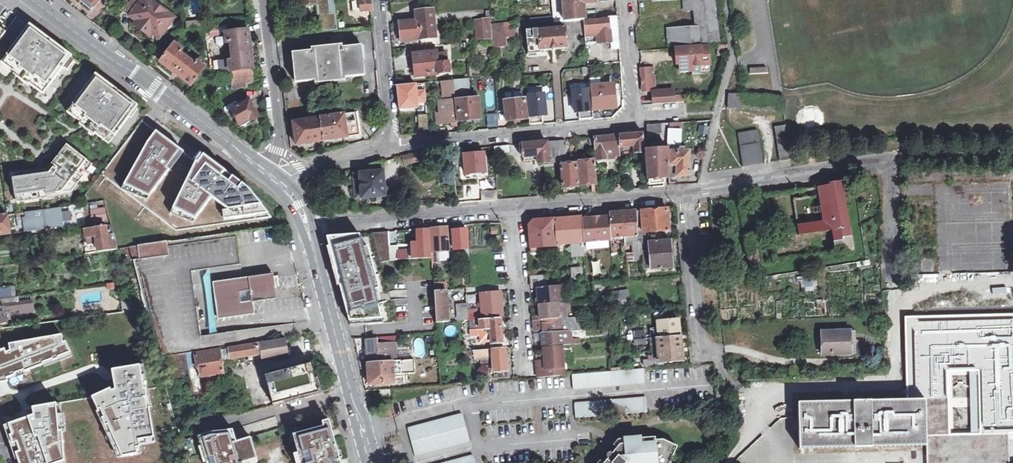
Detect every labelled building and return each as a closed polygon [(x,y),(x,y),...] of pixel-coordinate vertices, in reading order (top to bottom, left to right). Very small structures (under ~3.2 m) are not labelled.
[(80,3),(91,12),(94,8),(83,0),(82,0),(80,3)] [(94,8),(100,0),(83,0),(94,8)] [(154,0),(129,0),(122,8),(129,14),(130,13),(146,25),(153,31),(168,11),(154,0)] [(321,32),(338,31),(336,8),(335,0),(316,0),(316,3),(317,3),(321,32)] [(359,2),(360,12),(360,13),(371,11),(370,0),(359,0),(359,2)] [(584,19),(583,4),(596,3),(596,0),(564,0),(564,4),(565,9),(554,10),(554,14),(555,22),(565,21),(584,19)] [(696,9),(695,0),(685,0),(686,10),(696,9)] [(696,9),(698,27),(699,43),(719,41),(715,0),(695,0),(696,9)] [(433,9),(417,11),(419,21),(400,23),(402,41),(436,37),(433,9)] [(130,13),(129,14),(128,16),(131,19),(130,20),(135,24),(140,27),(140,26),(143,29),(146,25),(130,13)] [(554,14),(518,17),(519,25),(555,22),(554,14)] [(486,37),(485,18),(475,19),(476,40),(486,39),(486,37)] [(485,18),(486,37),(493,37),(491,18),(485,18)] [(584,20),(585,33),(586,45),(611,43),(611,49),(620,48),(618,18),(584,20)] [(542,49),(568,46),(567,35),(585,33),(584,20),(584,19),(565,21),(566,26),(557,27),(557,25),(553,25),(554,28),(540,29),(540,28),(527,29),(529,52),(542,51),(542,49)] [(30,24),(6,55),(7,55),(12,59),(8,65),(39,88),(43,82),(49,86),(49,87),(63,68),(70,59),(72,56),(30,24)] [(227,26),(227,33),(247,31),(246,24),(227,26)] [(513,25),(493,27),(495,44),(506,43),(505,34),(514,34),(513,25)] [(669,45),(699,43),(698,27),(668,30),(669,45)] [(203,29),(204,37),(218,36),(217,28),(203,29)] [(247,31),(227,33),(225,33),(227,43),(232,42),(233,57),(229,58),(231,71),(243,70),(251,68),(247,31)] [(418,54),(420,75),(449,72),(448,62),(443,62),(437,63),(436,52),(434,52),(434,44),(418,46),(419,54),(418,54)] [(298,51),(301,82),(360,76),(358,47),(344,47),(344,45),(312,48),(312,50),(298,51)] [(678,48),(679,57),(682,57),(682,63),(683,71),(694,71),(694,74),(711,73),(709,46),(678,48)] [(182,56),(185,53),(176,47),(161,63),(176,75),(191,87),(205,69),(198,64),(195,67),(182,56)] [(198,64),(185,53),(182,56),(195,67),(198,64)] [(7,55),(1,63),(15,73),(13,74),(17,77),(20,79),(28,86),(29,84),(38,90),(43,94),(49,86),(43,82),(39,88),(8,65),(12,59),(7,55)] [(70,59),(63,68),(67,71),(74,62),(70,59)] [(218,61),(219,70),(228,69),(228,60),(218,61)] [(769,65),(751,66),(752,73),(770,72),(769,65)] [(653,92),(657,92),(655,66),(642,67),(643,93),(653,92)] [(243,70),(244,83),(253,82),(251,68),(243,70)] [(243,70),(231,71),(229,71),(228,71),(231,90),(244,88),(244,83),(243,70)] [(138,106),(96,74),(73,104),(78,109),(74,114),(105,137),(109,132),(115,136),(129,117),(136,108),(138,106)] [(453,79),(454,95),(469,94),(468,78),(453,79)] [(438,100),(440,122),(456,121),(454,95),(453,79),(448,80),(449,88),(444,88),(445,100),(438,100)] [(415,83),(397,85),(399,108),(413,107),(413,102),(417,102),(423,101),(422,92),(416,93),(415,83)] [(612,83),(591,85),(593,109),(616,107),(615,96),(613,96),(612,83)] [(593,118),(590,88),(573,89),(575,111),(579,111),(580,119),(593,118)] [(657,92),(653,92),(654,103),(674,102),(673,91),(657,92)] [(545,92),(528,94),(530,124),(544,122),(543,114),(547,114),(545,92)] [(784,110),(782,96),(742,94),(728,93),(728,109),(784,110)] [(284,95),(287,112),(296,111),(294,94),(284,95)] [(480,119),(478,97),(471,98),(471,95),(468,95),(468,98),(456,99),(458,121),(480,119)] [(528,118),(526,98),(505,100),(507,120),(514,119),(521,118),(528,118)] [(247,119),(249,121),(257,116),(252,107),(247,99),(229,110),(237,125),(247,119)] [(78,109),(73,104),(67,112),(80,122),(79,124),(82,126),(94,135),(95,133),(109,144),(115,136),(109,132),(105,137),(74,114),(78,109)] [(136,108),(129,117),(131,119),(138,110),(136,108)] [(359,112),(343,114),(293,121),(297,143),(361,135),(359,112)] [(428,114),(419,115),(420,129),(429,129),(428,114)] [(487,114),(488,128),(498,127),(497,114),(487,114)] [(188,145),(154,120),(121,181),(157,193),(188,145)] [(647,124),(647,135),(648,137),(661,136),(661,124),(647,124)] [(791,159),(788,139),(786,125),(775,127),(779,161),(791,159)] [(763,163),(757,129),(738,133),(742,166),(754,164),(763,163)] [(668,178),(678,178),(689,177),(690,151),(685,150),(685,148),(680,147),(681,131),(670,130),(670,136),(670,148),(669,151),(671,151),(670,165),(669,166),(668,178)] [(634,145),(634,149),(634,153),(644,151),(642,134),(620,136),(621,147),(634,145)] [(617,146),(617,137),(595,138),(597,161),(607,160),(616,159),(616,156),(620,155),(619,146),(617,146)] [(558,142),(560,161),(560,166),(561,166),(563,187),(578,186),(577,164),(563,165),(562,165),(562,164),(563,163),(567,162),(565,141),(558,142)] [(665,178),(668,178),(669,166),(669,151),(670,148),(666,148),(666,145),(661,146),(661,148),(648,149),(647,141),(644,141),(647,179),(652,178),(665,178)] [(536,156),(536,159),(536,163),(560,161),(558,142),(520,145),(520,156),(524,156),(524,157),(536,156)] [(41,170),(12,174),(16,199),(67,194),(90,163),(67,144),(48,169),(41,170)] [(422,152),(403,157),(406,167),(424,162),(422,152)] [(490,176),(488,153),(464,154),(466,178),(490,176)] [(225,170),(198,155),(174,202),(200,214),(211,194),(225,170)] [(594,161),(579,162),(581,186),(590,185),(596,184),(594,161)] [(385,197),(383,162),(371,165),(371,173),(354,174),(356,200),(385,197)] [(211,194),(235,217),(268,207),(267,198),(225,170),(211,194)] [(753,195),(737,198),(744,237),(749,269),(773,266),(775,262),(837,254),(852,251),(860,250),(851,180),(842,182),(830,184),(802,188),(766,193),(753,195)] [(482,192),(483,201),(498,200),(497,190),(482,192)] [(668,208),(655,209),(657,232),(669,231),(668,218),(668,208)] [(636,211),(637,234),(652,232),(652,234),(656,234),(656,232),(657,232),(655,209),(636,211)] [(17,213),(18,223),(24,222),(23,217),(30,216),(31,222),(39,221),(38,210),(17,213)] [(638,235),(637,234),(636,211),(631,212),(622,212),(624,236),(638,235)] [(92,212),(85,213),(86,222),(94,221),(92,212)] [(609,217),(610,240),(611,251),(615,251),(614,237),(624,236),(622,212),(617,213),(608,213),(609,217)] [(10,233),(7,214),(0,215),(0,234),(10,233)] [(583,239),(582,219),(582,216),(566,217),(555,218),(557,241),(583,239)] [(584,242),(610,240),(609,217),(602,217),(591,218),(582,219),(583,239),(584,242)] [(555,246),(553,218),(541,219),(534,219),(528,225),(530,253),(540,251),(540,249),(544,249),(544,246),(555,246)] [(111,225),(82,228),(83,237),(86,237),(87,243),(97,242),(98,251),(118,248),(111,225)] [(432,262),(432,268),(438,267),(437,253),(449,251),(447,228),(438,229),(431,230),(433,252),(431,252),(432,257),(432,262)] [(453,230),(454,249),(463,249),(464,263),(471,263),(469,248),(469,245),(468,244),(467,230),(458,230),(453,230)] [(390,262),(394,261),(401,261),(430,258),(428,231),(417,232),(417,241),(411,242),(412,253),(398,254),(397,248),(389,249),(390,262)] [(229,346),(251,342),(249,330),(200,337),(192,271),(240,264),(236,232),(167,241),(169,256),(133,261),(158,356),(195,351),(229,346)] [(361,232),(325,235),(348,325),(392,324),(387,302),(379,303),(378,298),(377,289),(382,288),(368,237),(362,238),(361,232)] [(388,232),(372,234),(380,263),(390,262),(388,232)] [(86,237),(83,237),(85,253),(98,251),(97,242),(87,243),(86,237)] [(648,241),(648,251),(650,269),(672,267),(672,260),(670,239),(657,240),(648,241)] [(133,261),(169,256),(167,241),(130,247),(133,261)] [(644,269),(650,269),(648,251),(642,251),(644,269)] [(531,267),(531,268),(532,288),(538,288),(548,287),(546,266),(531,267)] [(251,289),(253,302),(276,299),(273,274),(213,283),(218,319),(254,314),(253,303),(242,304),(240,291),(251,289)] [(802,290),(818,289),(817,277),(801,278),(802,290)] [(559,286),(548,287),(538,288),(539,292),(539,304),(562,302),(561,286),(559,286)] [(12,297),(11,287),(0,288),(0,299),(12,297)] [(434,290),(434,294),(435,295),(435,313),(436,321),(452,321),(451,318),(448,317),(447,297),(447,293),(455,293),(455,289),(434,290)] [(629,291),(614,292),(615,301),(630,300),(629,291)] [(470,320),(482,319),(482,316),(501,315),(501,305),(499,292),(480,294),(481,312),(468,314),(469,320),(470,320)] [(469,306),(477,305),(477,296),(468,297),(469,306)] [(6,322),(7,324),(25,321),(21,298),(3,300),(4,308),(2,308),(0,304),(0,324),(6,322)] [(469,320),(468,314),(468,302),(457,303),(458,320),(469,320)] [(565,302),(562,302),(539,304),(540,315),(541,319),(558,318),(558,309),(566,308),(565,302)] [(906,316),(908,372),(908,398),(799,399),(799,446),(926,445),(927,462),(1012,462),(1011,434),(1012,434),(1012,314),(906,316)] [(541,331),(542,333),(562,332),(561,317),(558,318),(541,319),(534,320),(534,326),(535,332),(541,331)] [(482,319),(470,320),(470,326),(477,326),(480,326),(480,328),(490,327),(491,343),(502,342),(501,328),(500,318),(482,319)] [(656,320),(658,336),(679,334),(678,325),(678,318),(656,320)] [(821,332),(822,354),(851,353),(851,331),(821,332)] [(562,332),(542,333),(542,340),(543,346),(563,344),(563,345),(580,343),(580,340),(563,341),(562,332)] [(656,337),(657,350),(681,348),(680,342),(679,334),(658,336),(656,337)] [(0,354),(0,387),(11,386),(11,381),(19,378),(19,377),(26,374),(27,375),(47,367),(46,366),(55,363),(55,364),(62,362),(62,360),(74,355),(69,344),(66,345),(66,337),(11,346),(12,354),(10,355),(8,351),(0,354)] [(298,337),(230,349),(231,359),(248,356),(250,362),(301,353),(298,337)] [(472,341),(472,350),(483,349),(483,340),(478,340),(478,338),(475,338),(475,340),(472,341)] [(366,363),(396,361),(394,344),(377,346),(377,340),(364,341),(365,349),(361,349),(361,351),(362,354),(365,355),(366,363)] [(562,345),(543,346),(544,360),(537,360),(537,364),(538,377),(565,375),(562,345)] [(229,346),(195,351),(196,355),(219,351),(230,349),(229,346)] [(506,348),(483,349),(472,350),(473,358),(492,357),(493,378),(508,377),(506,359),(506,348)] [(681,353),(681,348),(657,350),(653,350),(654,360),(642,361),(643,368),(659,367),(659,361),(682,359),(681,353)] [(195,351),(158,356),(161,367),(166,384),(175,383),(176,387),(200,384),(199,377),(227,372),(225,363),(222,364),(219,351),(196,355),(195,351)] [(413,359),(396,361),(366,363),(367,376),(368,386),(394,384),(393,375),(414,373),(413,359)] [(274,404),(328,390),(326,382),(317,384),(311,364),(265,376),(274,404)] [(643,368),(572,374),(574,388),(644,382),(643,368)] [(117,375),(120,395),(117,396),(116,394),(97,403),(104,417),(106,416),(109,423),(108,424),(111,432),(113,431),(127,462),(131,462),(144,460),(143,454),(146,454),(145,447),(161,444),(156,413),(153,414),(151,403),(153,402),(151,393),(150,394),(146,371),(117,375)] [(648,394),(576,400),(577,416),(650,410),(648,394)] [(12,428),(16,439),(13,440),(16,449),(21,448),(23,456),(20,457),(22,462),(70,462),(68,436),(64,436),(62,409),(37,413),(38,421),(32,423),(32,421),(12,428)] [(464,411),(409,426),(417,454),(472,440),(464,411)] [(252,429),(235,434),(230,420),(199,430),(209,462),(245,462),(243,457),(259,452),(252,429)] [(329,424),(303,431),(313,462),(339,462),(329,424)] [(626,435),(626,437),(621,437),(616,443),(620,446),(616,451),(615,450),(612,450),(611,452),(610,454),(610,456),(612,457),(607,461),(603,458),(599,462),(672,462),(681,444),(666,438),(659,438),(659,435),(645,436),(645,434),(626,435)] [(905,462),(888,462),(926,462),(925,452),(905,452),(905,462)] [(437,462),(473,462),(470,454),(437,462)]
